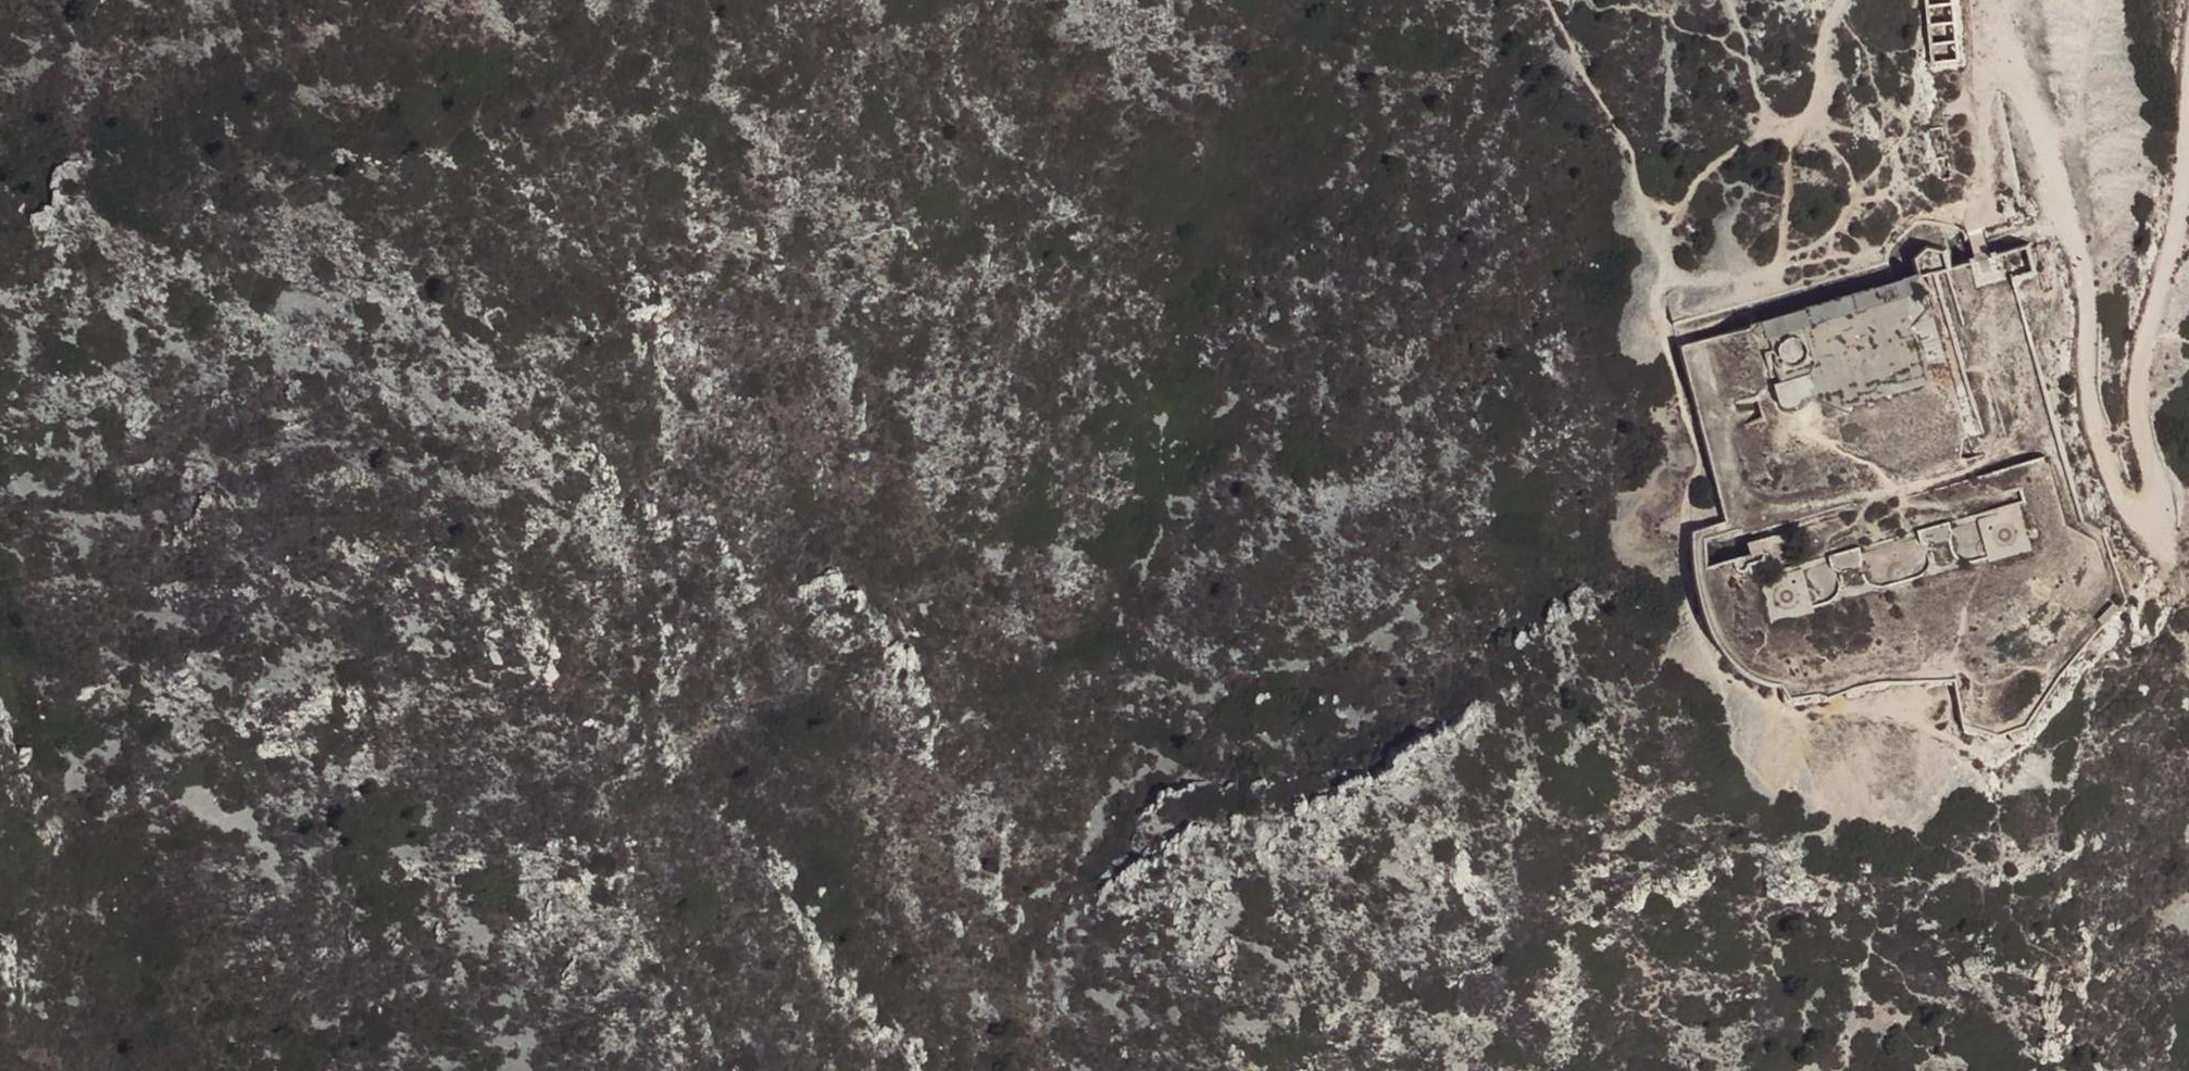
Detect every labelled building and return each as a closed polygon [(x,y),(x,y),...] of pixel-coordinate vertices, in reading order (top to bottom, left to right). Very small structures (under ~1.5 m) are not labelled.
[(1932,66),(1961,63),(1954,0),(1925,0),(1932,66)] [(1751,332),(1681,349),(1725,521),(1691,532),(1698,579),(1700,606),(1712,636),(1729,661),(1743,676),(1758,684),(1780,688),(1790,703),(1819,697),(1828,701),(1858,688),(1879,684),(1956,681),(1964,726),(1999,736),(2028,726),(2059,675),(2126,602),(2104,532),(2083,519),(2015,281),(2037,276),(2028,244),(1983,255),(1951,263),(1947,249),(1925,246),(1911,260),(1916,277),(1894,283),(1752,325),(1751,332)]
